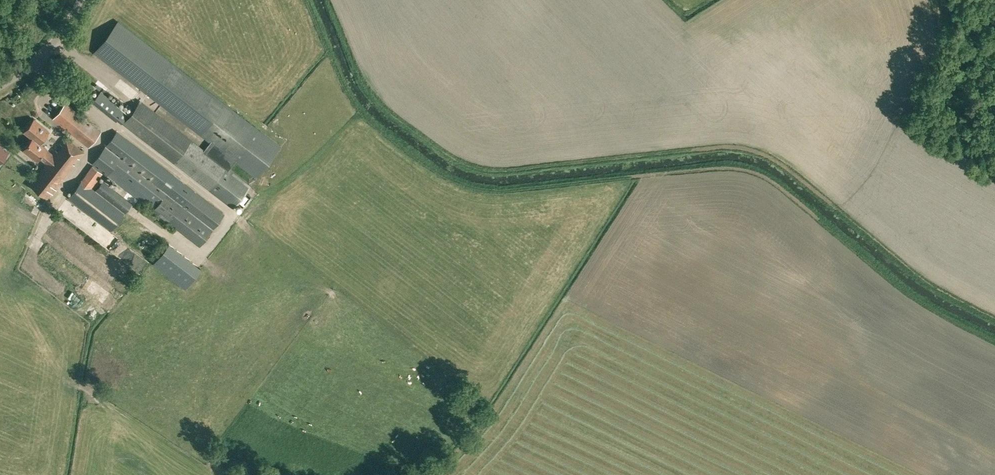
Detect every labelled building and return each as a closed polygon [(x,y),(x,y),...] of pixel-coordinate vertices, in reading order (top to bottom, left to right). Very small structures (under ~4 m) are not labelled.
[(147,93),(171,62),(117,21),(94,52),(147,93)] [(257,128),(171,62),(147,93),(210,142),(232,160),(257,128)] [(101,91),(92,102),(116,121),(118,119),(122,122),(129,113),(101,91)] [(204,149),(141,101),(124,124),(209,189),(226,167),(229,169),(235,162),(210,142),(204,149)] [(73,109),(65,103),(53,118),(61,124),(73,109)] [(73,109),(61,124),(89,146),(101,131),(73,109)] [(49,131),(34,119),(24,131),(40,143),(49,131)] [(281,147),(257,128),(232,160),(235,162),(256,178),(281,147)] [(93,164),(159,215),(170,223),(194,191),(118,132),(93,164)] [(55,149),(46,163),(64,178),(74,164),(72,163),(77,157),(79,158),(84,152),(65,137),(60,143),(62,145),(57,151),(55,149)] [(52,153),(32,138),(23,150),(37,160),(39,157),(46,163),(52,153)] [(64,178),(46,163),(30,184),(47,198),(64,178)] [(102,173),(92,166),(68,197),(111,230),(124,213),(96,190),(91,187),(93,185),(96,188),(100,183),(96,181),(102,173)] [(229,169),(226,167),(209,189),(233,209),(251,185),(229,169)] [(132,202),(103,180),(96,190),(124,213),(132,202)] [(223,212),(194,191),(170,223),(198,244),(223,212)]
